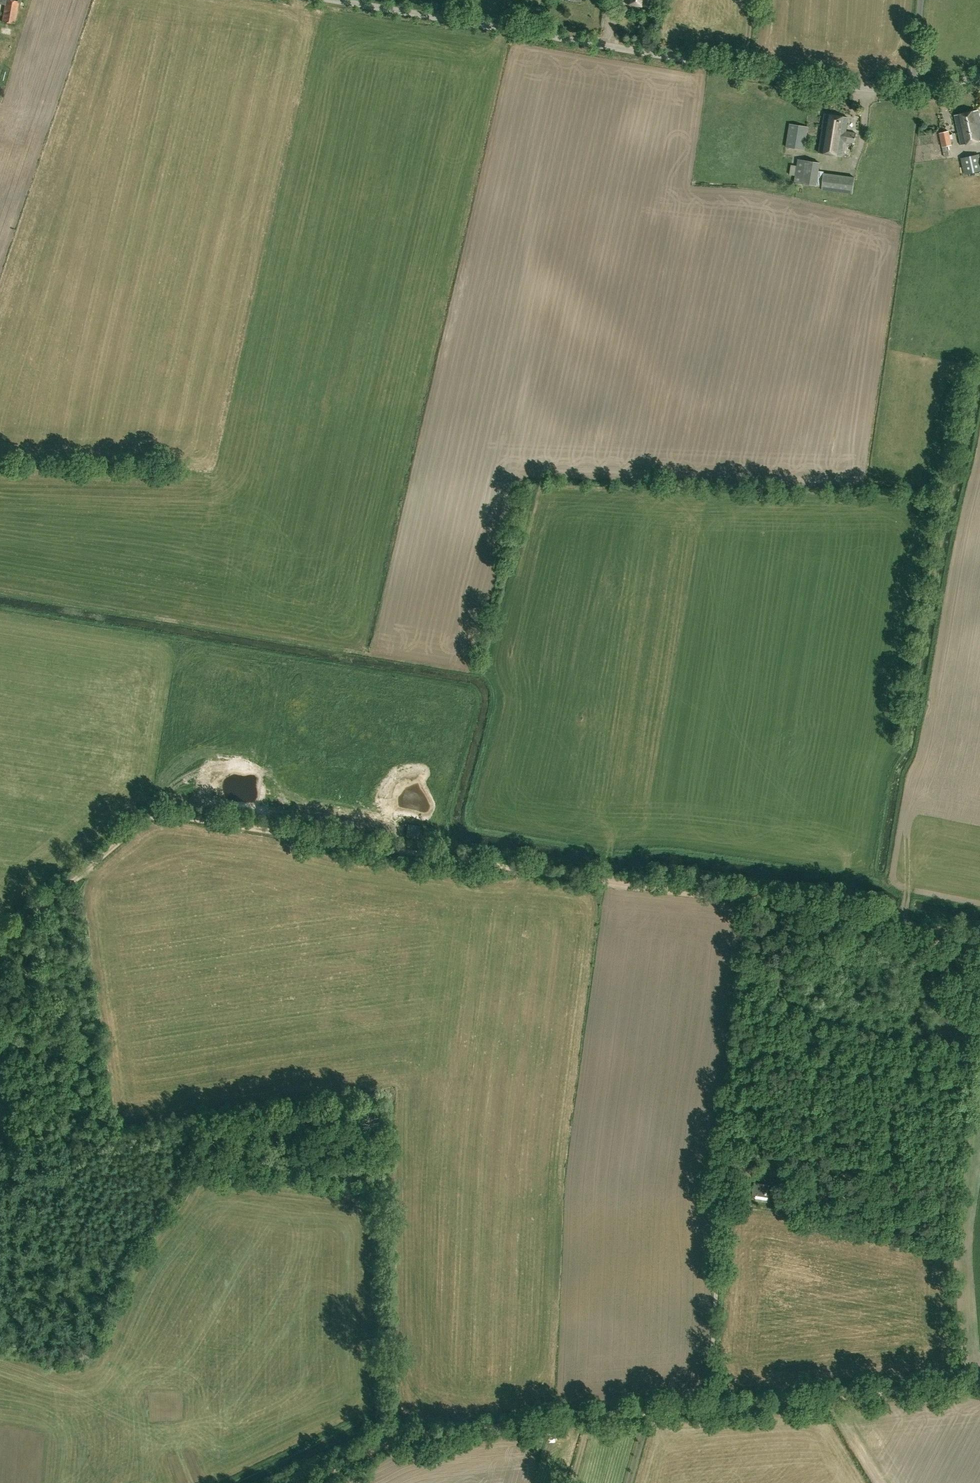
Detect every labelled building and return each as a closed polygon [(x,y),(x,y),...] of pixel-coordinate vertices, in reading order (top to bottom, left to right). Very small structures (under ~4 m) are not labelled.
[(5,5),(2,21),(15,24),(19,1),(13,0),(0,0),(0,4),(5,5)] [(4,34),(13,35),(14,28),(5,27),(4,34)] [(955,115),(961,145),(979,140),(979,119),(978,110),(955,115)] [(824,113),(818,152),(842,156),(844,141),(854,143),(856,133),(846,131),(848,117),(824,113)] [(808,126),(790,124),(786,147),(804,150),(808,126)] [(942,147),(944,157),(949,156),(947,146),(952,145),(949,131),(939,133),(942,147)] [(960,158),(964,174),(979,171),(979,157),(979,154),(960,158)] [(824,171),(819,171),(820,162),(797,159),(794,183),(816,186),(822,187),(821,191),(853,195),(855,177),(824,172),(824,171)] [(755,1180),(753,1192),(757,1192),(756,1195),(769,1197),(771,1183),(755,1180)]
